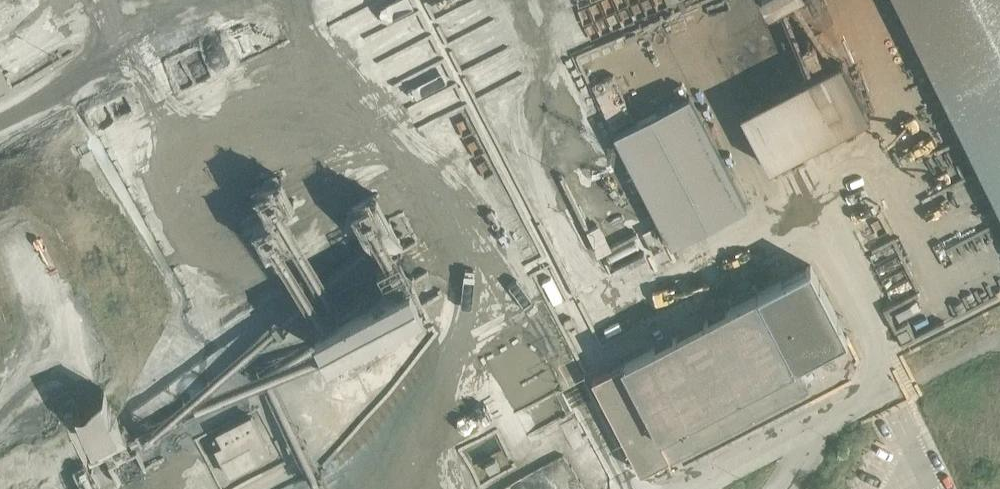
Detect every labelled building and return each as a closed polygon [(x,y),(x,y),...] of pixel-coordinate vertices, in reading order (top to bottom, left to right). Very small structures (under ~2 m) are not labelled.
[(769,3),(770,5),(771,4),(777,15),(801,3),(806,0),(768,0),(769,3)] [(956,123),(958,125),(964,137),(991,193),(997,204),(999,211),(999,0),(896,0),(956,123)] [(6,83),(7,84),(10,83),(9,81),(0,63),(0,86),(6,83)] [(821,73),(794,87),(822,140),(868,116),(840,63),(828,69),(821,73)] [(754,94),(738,103),(771,166),(772,166),(821,140),(822,140),(794,87),(760,104),(754,94)] [(689,95),(614,135),(671,244),(746,205),(689,95)] [(905,174),(915,196),(961,175),(951,154),(905,174)] [(284,205),(294,200),(279,171),(254,184),(270,215),(256,223),(269,249),(299,233),(284,205)] [(389,220),(365,233),(378,258),(398,247),(402,246),(389,220)] [(846,337),(847,336),(810,265),(757,292),(591,378),(628,449),(639,471),(807,384),(796,363),(846,337)] [(410,282),(315,330),(328,355),(422,305),(410,282)] [(395,333),(374,344),(379,353),(400,342),(395,333)] [(361,349),(335,363),(340,373),(350,368),(375,355),(369,344),(365,347),(361,349)] [(79,398),(97,447),(126,437),(108,387),(79,398)] [(251,415),(218,433),(219,436),(213,440),(217,448),(216,449),(230,475),(271,453),(251,415)] [(495,458),(483,465),(488,475),(501,468),(495,458)]
